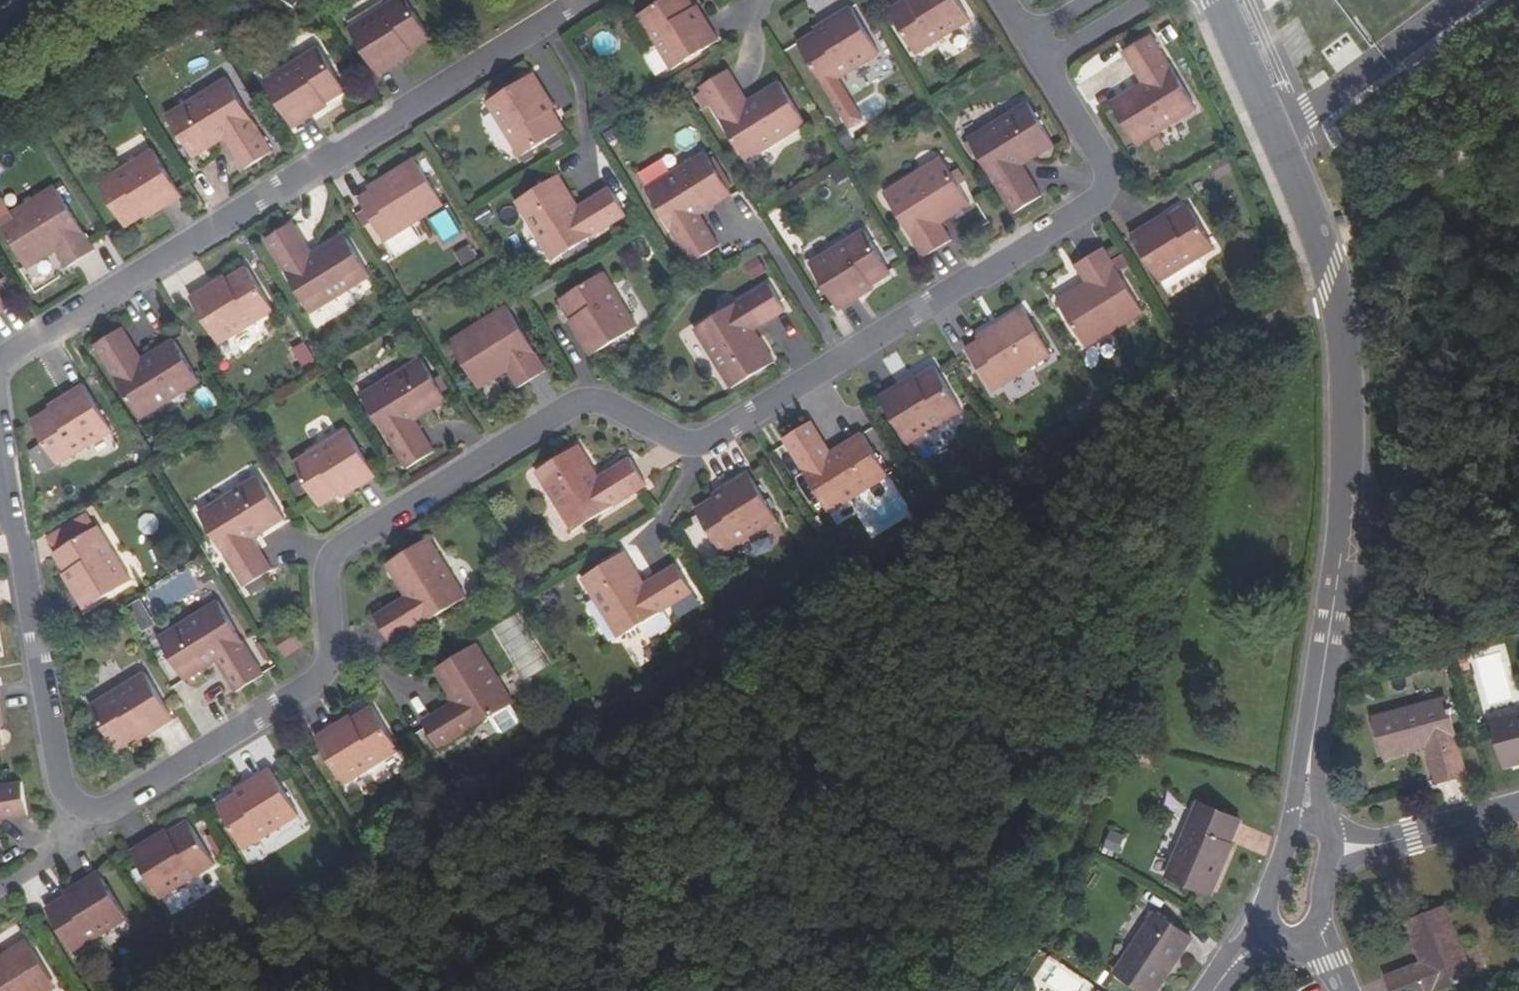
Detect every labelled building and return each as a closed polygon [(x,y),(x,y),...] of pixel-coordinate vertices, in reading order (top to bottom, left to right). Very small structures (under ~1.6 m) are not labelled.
[(374,73),(397,58),(395,55),(409,46),(426,36),(404,0),(385,0),(345,25),(374,73)] [(687,17),(677,0),(667,0),(630,22),(664,77),(711,47),(699,28),(695,30),(687,17)] [(894,14),(875,25),(902,69),(957,36),(935,0),(908,0),(906,2),(908,5),(894,14)] [(892,10),(894,14),(908,5),(906,2),(892,10)] [(691,14),(687,17),(695,30),(699,28),(691,14)] [(817,37),(804,46),(786,57),(813,100),(867,68),(838,20),(815,34),(817,37)] [(804,46),(817,37),(815,34),(802,42),(804,46)] [(1140,145),(1200,110),(1154,35),(1127,52),(1146,84),(1114,103),(1140,145)] [(258,78),(288,127),(311,113),(308,109),(323,100),(341,89),(313,44),(258,78)] [(411,50),(409,46),(395,55),(397,58),(411,50)] [(224,76),(164,113),(191,156),(223,136),(243,168),(270,151),(224,76)] [(535,104),(539,101),(525,80),(478,109),(511,162),(555,136),(544,118),(535,104)] [(737,172),(796,137),(770,94),(738,114),(718,82),(692,98),(737,172)] [(865,119),(881,112),(874,96),(858,103),(865,119)] [(1020,160),(1052,141),(1027,99),(969,135),(1013,209),(1040,192),(1020,160)] [(325,104),(323,100),(308,109),(311,113),(325,104)] [(539,101),(535,104),(544,118),(547,116),(539,101)] [(96,179),(124,223),(142,212),(156,203),(158,207),(179,194),(150,147),(96,179)] [(388,185),(367,198),(354,207),(379,249),(439,213),(410,166),(386,181),(388,185)] [(690,227),(723,208),(696,166),(637,202),(682,275),(709,258),(690,227)] [(930,174),(904,190),(908,197),(934,181),(930,174)] [(364,194),(367,198),(388,185),(386,181),(364,194)] [(908,197),(904,190),(872,209),(912,273),(940,255),(929,238),(959,221),(934,181),(908,197)] [(52,183),(21,202),(25,209),(0,224),(25,265),(54,247),(64,264),(92,247),(52,183)] [(542,269),(614,225),(597,196),(567,215),(547,184),(505,210),(542,269)] [(25,209),(21,202),(0,215),(0,224),(25,209)] [(158,207),(156,203),(142,212),(144,215),(158,207)] [(1140,242),(1138,238),(1116,251),(1145,299),(1200,266),(1173,222),(1154,233),(1140,242)] [(306,319),(366,282),(340,240),(309,259),(290,228),(261,245),(306,319)] [(1138,238),(1140,242),(1154,233),(1151,230),(1138,238)] [(801,276),(829,324),(852,310),(850,307),(864,299),(882,288),(855,243),(801,276)] [(455,251),(462,265),(477,258),(470,244),(455,251)] [(1074,297),(1045,315),(1070,356),(1095,340),(1100,348),(1131,329),(1092,264),(1065,281),(1074,297)] [(212,291),(210,288),(187,302),(217,350),(271,316),(244,272),(226,283),(212,291)] [(210,288),(212,291),(226,283),(224,279),(210,288)] [(595,280),(552,307),(562,325),(570,339),(567,341),(581,363),(628,334),(595,280)] [(724,403),(767,377),(747,344),(778,325),(761,297),(687,343),(724,403)] [(865,302),(864,299),(850,307),(852,310),(865,302)] [(542,380),(502,315),(470,334),(474,342),(449,356),(474,397),(503,380),(513,397),(542,380)] [(988,343),(967,355),(953,363),(978,405),(1038,368),(1011,323),(985,338),(988,343)] [(567,341),(570,339),(562,325),(559,328),(567,341)] [(140,419),(199,383),(174,342),(142,361),(123,330),(95,347),(140,419)] [(445,350),(449,356),(474,342),(470,334),(445,350)] [(964,350),(967,355),(988,343),(985,338),(964,350)] [(1100,348),(1095,340),(1070,356),(1074,363),(1100,348)] [(303,366),(316,359),(306,341),(293,348),(303,366)] [(411,426),(443,407),(416,365),(356,401),(403,475),(430,458),(411,426)] [(891,399),(889,395),(867,409),(896,457),(950,424),(923,379),(905,391),(891,399)] [(64,404),(50,412),(32,423),(60,467),(115,433),(85,386),(62,400),(64,404)] [(889,395),(891,399),(905,391),(903,387),(889,395)] [(48,408),(50,412),(64,404),(62,400),(48,408)] [(819,525),(878,489),(852,446),(821,464),(802,432),(773,449),(819,525)] [(290,468),(317,512),(335,501),(349,492),(352,495),(374,481),(345,434),(290,468)] [(44,443),(29,450),(41,474),(55,467),(44,443)] [(575,453),(532,479),(568,539),(638,496),(622,469),(594,484),(575,453)] [(252,464),(191,499),(197,510),(258,475),(252,464)] [(253,540),(284,521),(258,479),(199,516),(245,590),(273,573),(253,540)] [(721,499),(707,507),(689,518),(715,562),(770,528),(741,480),(718,494),(721,499)] [(352,495),(349,492),(335,501),(337,504),(352,495)] [(707,507),(721,499),(718,494),(704,502),(707,507)] [(76,589),(73,591),(86,612),(134,583),(100,528),(56,555),(67,574),(76,589)] [(388,649),(463,604),(426,545),(384,571),(403,603),(372,622),(388,649)] [(670,552),(649,559),(654,572),(675,564),(670,552)] [(614,646),(686,602),(668,574),(640,591),(620,560),(577,586),(614,646)] [(73,591),(76,589),(67,574),(64,576),(73,591)] [(162,609),(181,597),(171,580),(152,592),(162,609)] [(144,597),(129,604),(141,631),(156,625),(144,597)] [(238,695),(264,679),(219,605),(160,641),(186,683),(218,663),(238,695)] [(436,755),(510,710),(474,650),(431,677),(450,709),(419,728),(436,755)] [(93,708),(120,751),(138,740),(151,732),(154,736),(178,721),(148,674),(93,708)] [(1466,772),(1445,696),(1372,716),(1383,754),(1426,743),(1436,781),(1466,772)] [(1490,719),(1503,763),(1518,759),(1518,711),(1490,719)] [(337,732),(334,728),(311,742),(340,789),(396,755),(370,712),(351,723),(337,732)] [(334,728),(337,732),(351,723),(349,719),(334,728)] [(154,736),(151,732),(138,740),(140,744),(154,736)] [(253,788),(239,796),(221,807),(247,851),(300,818),(271,771),(250,784),(253,788)] [(237,792),(239,796),(253,788),(250,784),(237,792)] [(31,818),(25,785),(0,790),(0,824),(31,818)] [(1238,817),(1196,798),(1165,874),(1206,891),(1238,817)] [(157,842),(155,838),(133,852),(163,900),(216,866),(190,822),(171,833),(157,842)] [(155,838),(157,842),(171,833),(168,830),(155,838)] [(1110,830),(1104,851),(1120,855),(1126,835),(1110,830)] [(130,919),(100,871),(78,884),(81,889),(66,898),(49,908),(76,952),(130,919)] [(63,894),(66,898),(81,889),(78,884),(63,894)] [(1423,963),(1386,977),(1392,990),(1433,990),(1472,976),(1444,906),(1406,921),(1423,963)] [(1154,911),(1112,972),(1141,990),(1152,990),(1190,936),(1154,911)] [(55,981),(30,940),(0,958),(0,990),(39,990),(55,981)] [(55,981),(39,990),(52,990),(59,987),(55,981)]
